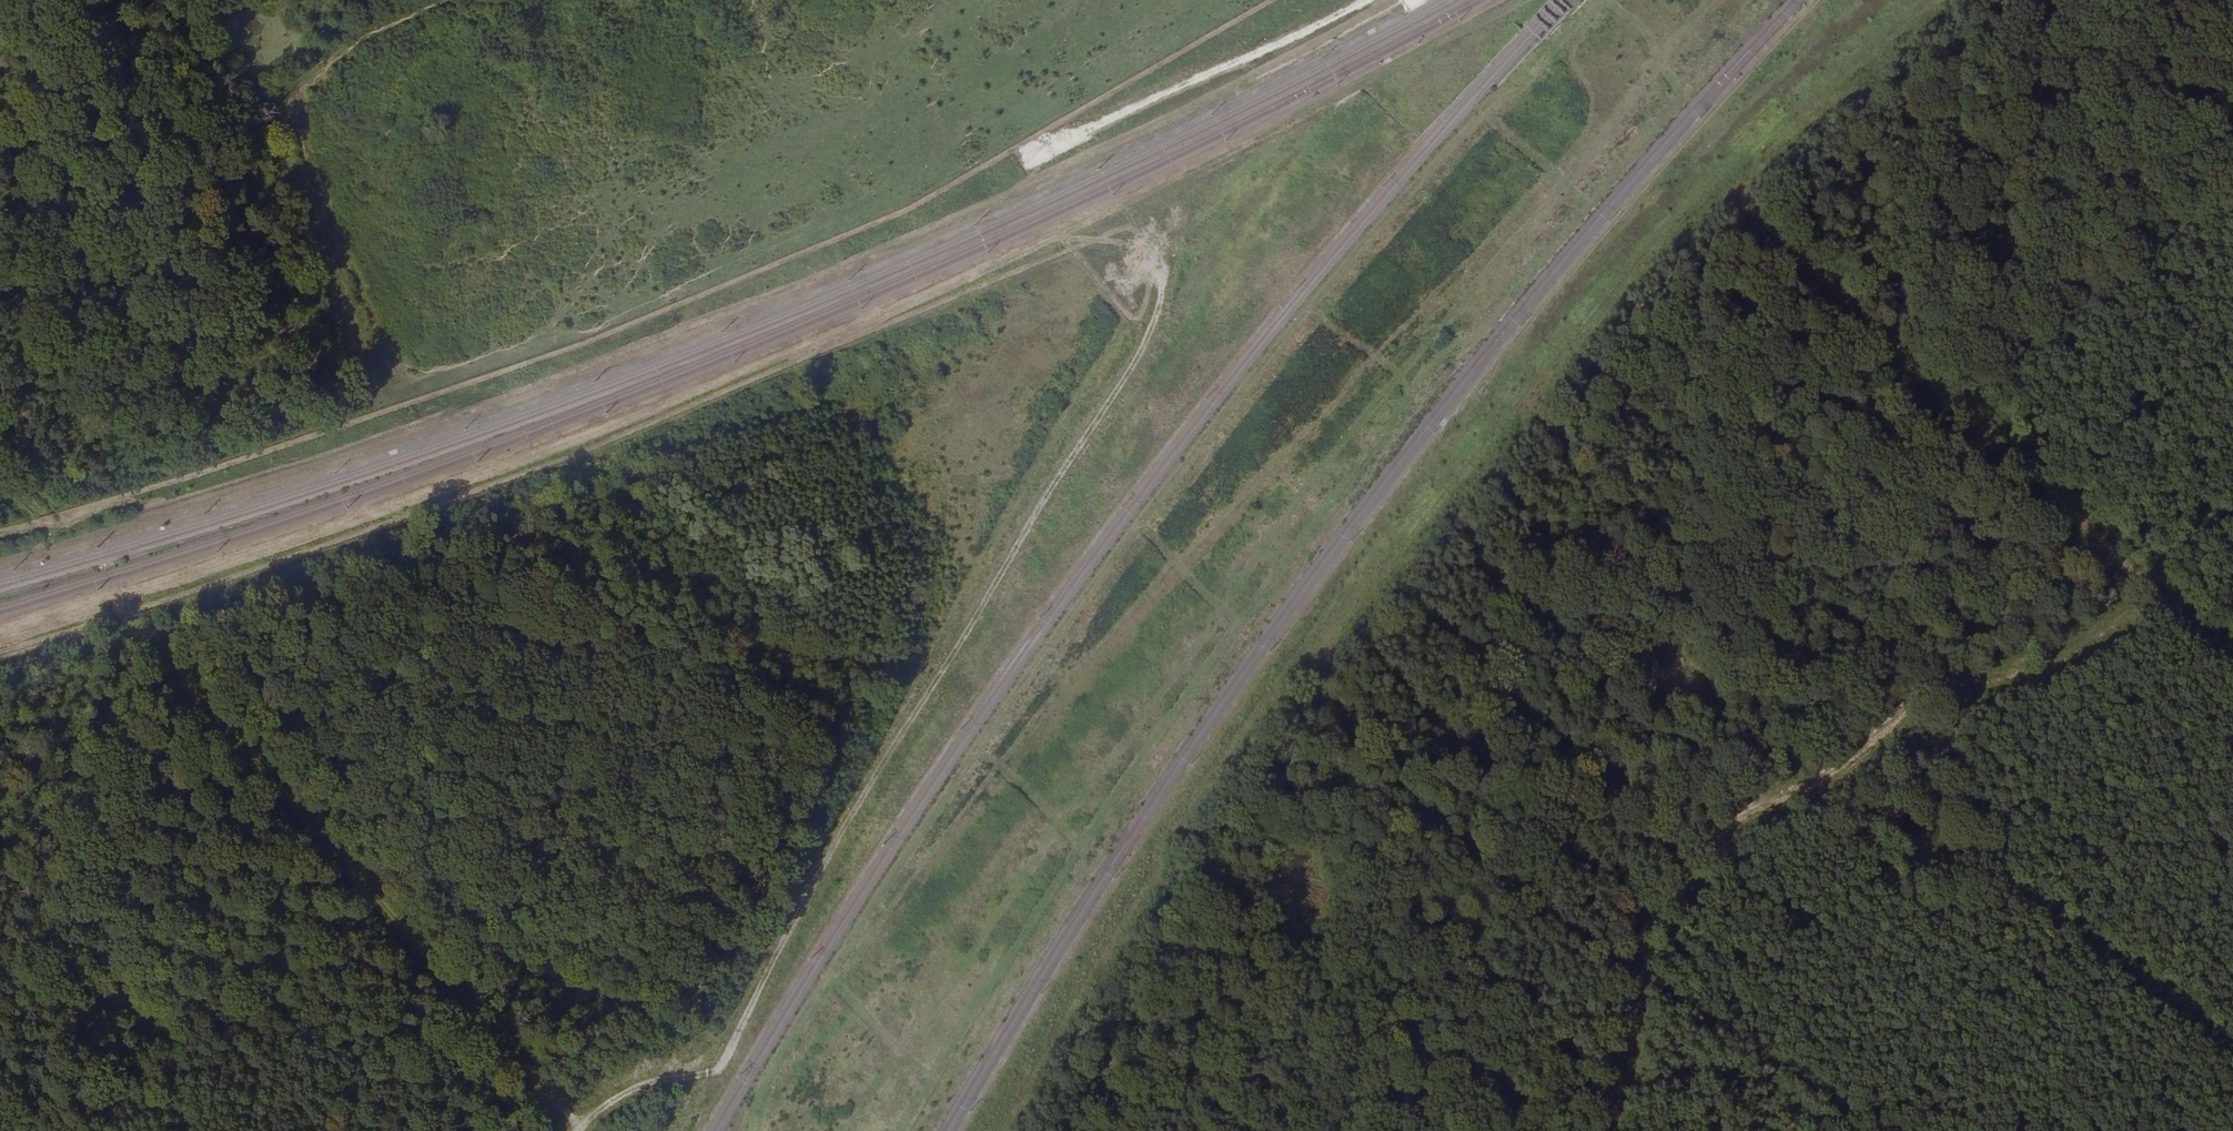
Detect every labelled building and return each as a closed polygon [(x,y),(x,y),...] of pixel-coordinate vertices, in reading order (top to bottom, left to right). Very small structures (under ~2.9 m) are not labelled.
[(1022,161),(1026,170),(1037,166),(1034,156),(1022,161)]
